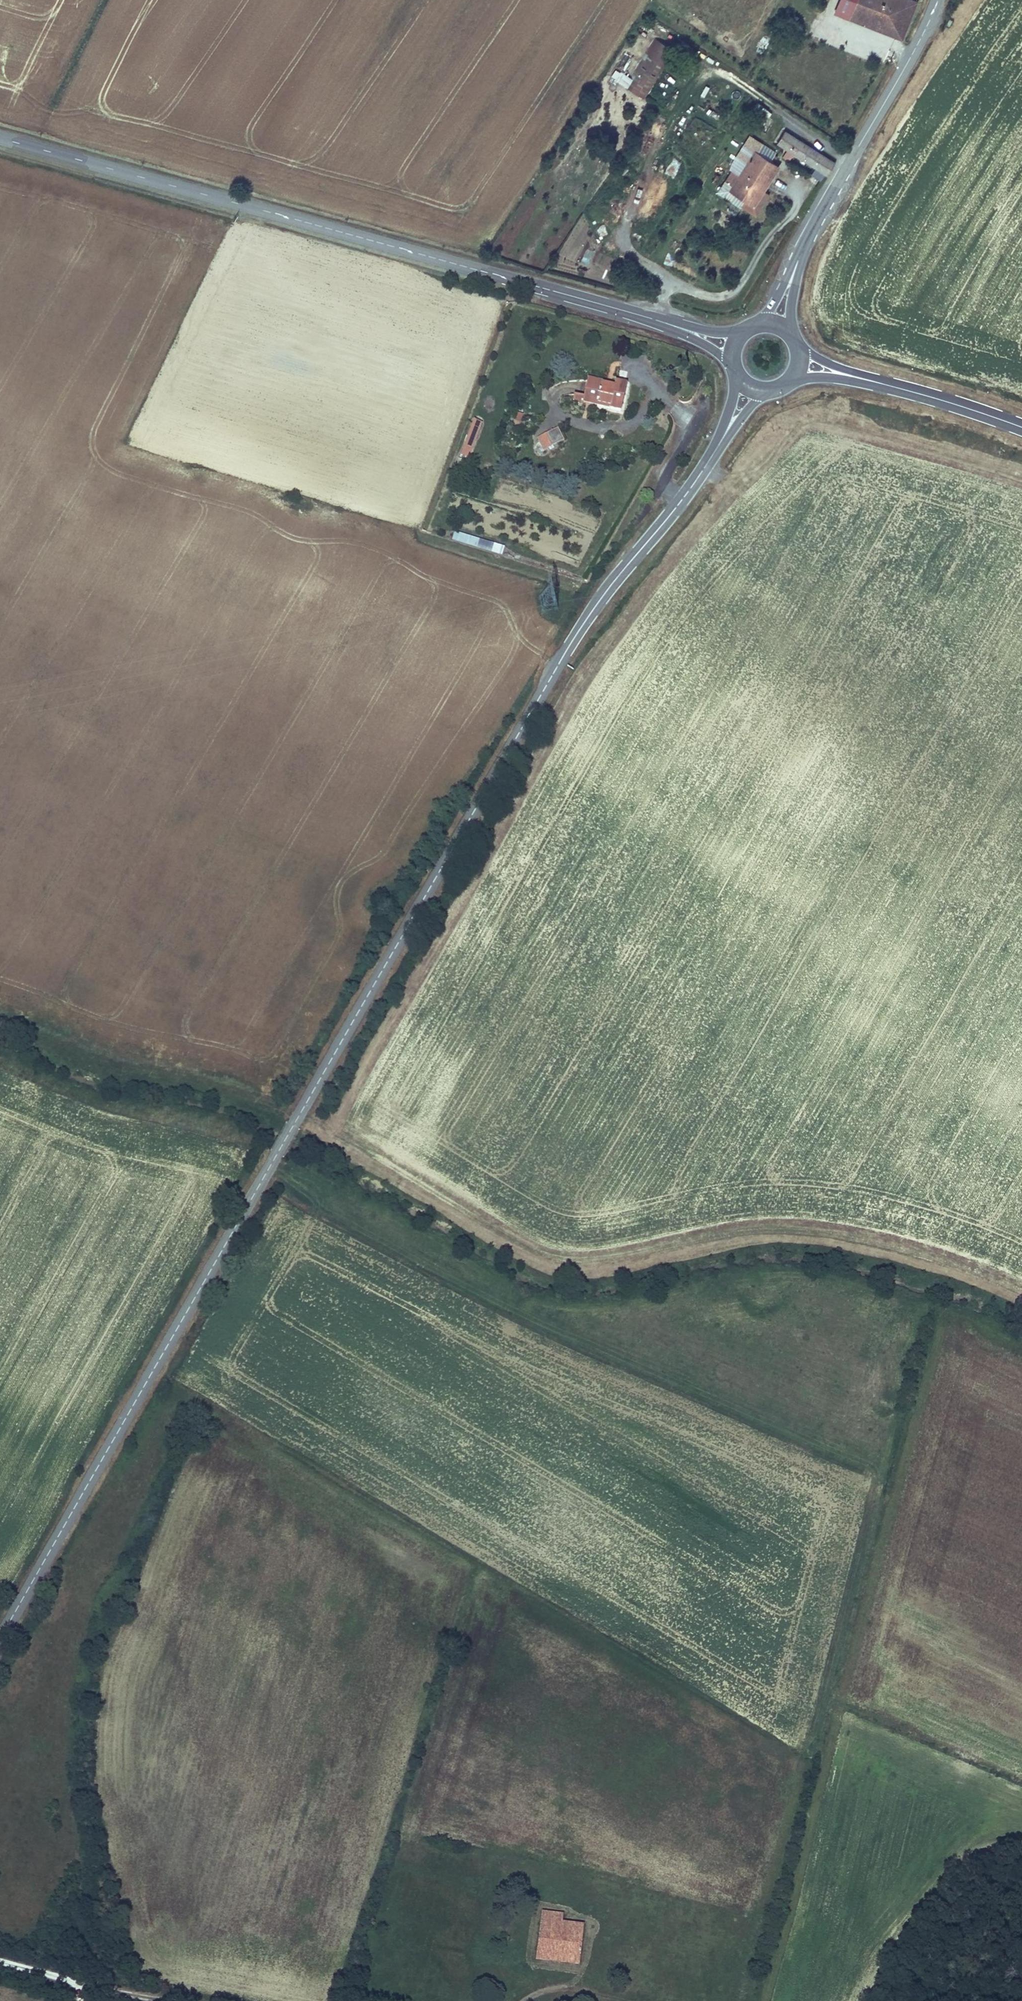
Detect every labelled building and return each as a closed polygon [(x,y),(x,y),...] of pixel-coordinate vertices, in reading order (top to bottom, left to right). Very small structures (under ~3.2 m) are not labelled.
[(849,16),(856,0),(839,0),(835,10),(849,16)] [(880,28),(891,0),(856,0),(849,16),(865,23),(869,13),(878,17),(875,26),(880,28)] [(901,39),(915,3),(908,0),(891,0),(880,28),(880,30),(901,39)] [(865,23),(875,26),(878,17),(869,13),(865,23)] [(630,88),(649,101),(680,55),(661,42),(630,88)] [(826,173),(834,162),(784,130),(777,142),(826,173)] [(730,192),(751,207),(776,168),(755,154),(730,192)] [(595,405),(619,411),(627,383),(614,379),(613,385),(607,383),(607,381),(587,375),(582,394),(597,398),(595,405)] [(581,401),(595,405),(597,398),(582,394),(581,401)] [(471,420),(457,456),(468,460),(482,424),(471,420)] [(558,428),(536,437),(542,451),(564,442),(558,428)] [(452,534),(450,543),(502,554),(504,546),(452,534)] [(567,1961),(579,1963),(585,1925),(563,1922),(563,1914),(542,1912),(537,1958),(543,1959),(544,1949),(569,1952),(567,1961)] [(543,1959),(567,1961),(569,1952),(544,1949),(543,1959)]
